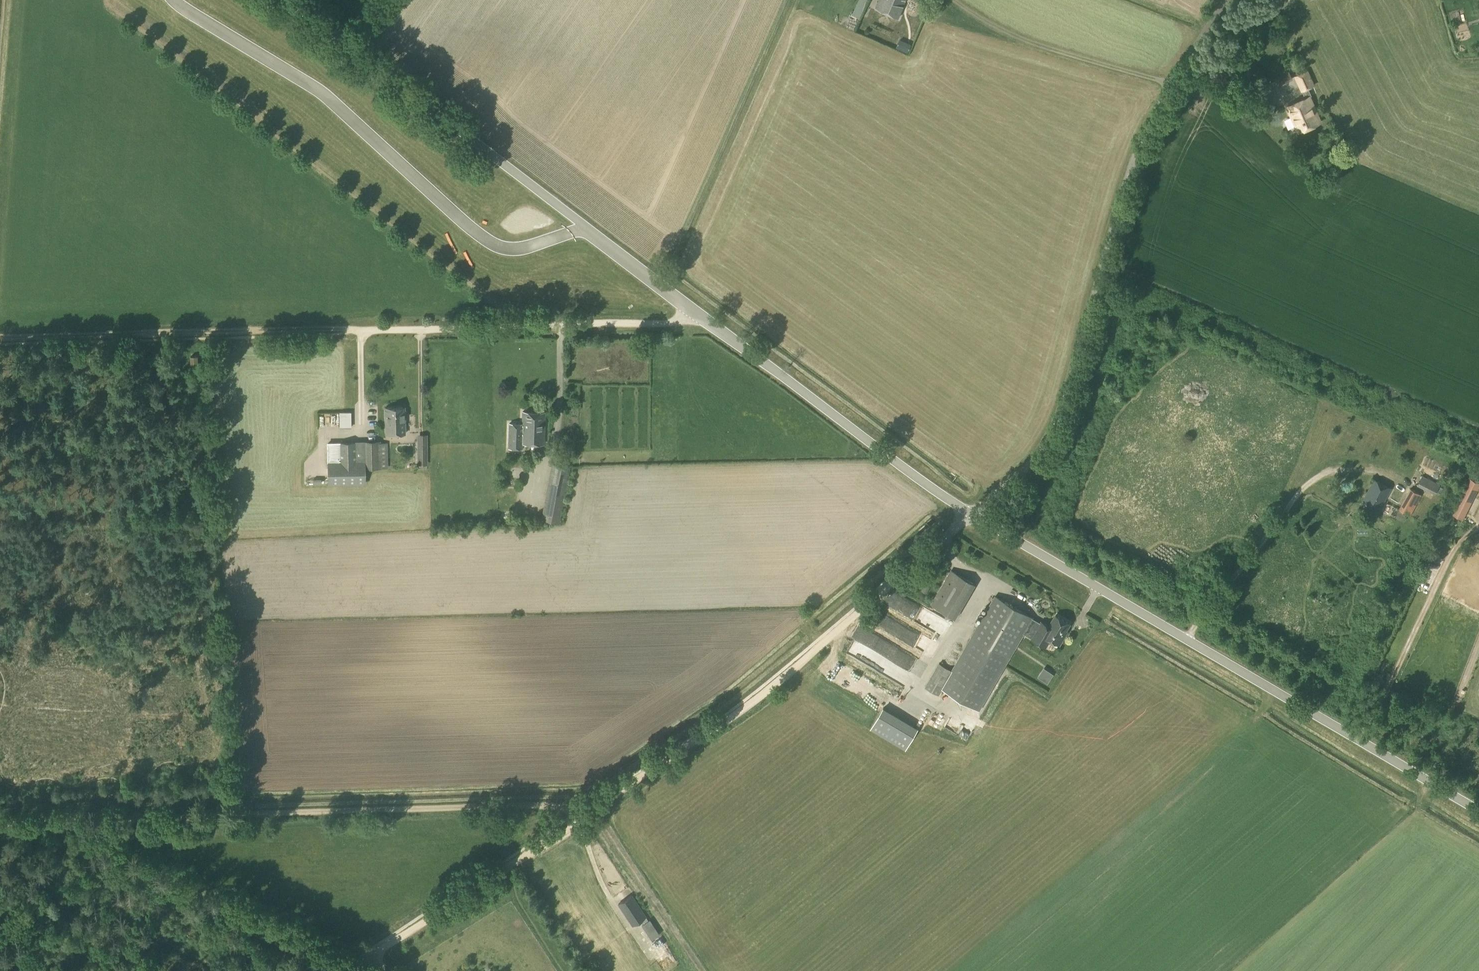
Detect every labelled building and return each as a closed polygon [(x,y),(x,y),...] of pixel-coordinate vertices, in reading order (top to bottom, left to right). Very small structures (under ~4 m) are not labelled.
[(852,14),(860,18),(868,0),(858,0),(852,14)] [(906,0),(879,0),(877,6),(899,16),(904,4),(906,0)] [(911,44),(900,39),(896,48),(907,53),(911,44)] [(1301,92),(1315,86),(1308,70),(1294,76),(1301,92)] [(1297,132),(1321,122),(1311,96),(1286,106),(1297,132)] [(385,434),(405,434),(404,407),(385,407),(385,434)] [(343,428),(354,427),(354,411),(342,411),(343,428)] [(522,444),(544,444),(544,412),(522,412),(522,424),(522,444)] [(522,424),(509,423),(508,448),(522,448),(522,444),(522,424)] [(417,465),(428,465),(427,435),(417,435),(417,465)] [(380,444),(380,443),(338,443),(338,461),(327,461),(328,485),(365,485),(365,472),(364,472),(364,468),(386,468),(386,444),(380,444)] [(560,522),(570,467),(552,464),(542,519),(560,522)] [(1469,477),(1465,484),(1477,490),(1478,487),(1478,482),(1469,477)] [(1379,512),(1391,489),(1373,480),(1362,504),(1379,512)] [(1410,516),(1422,495),(1410,488),(1398,509),(1410,516)] [(954,618),(974,584),(951,570),(931,604),(954,618)] [(927,593),(931,586),(925,583),(921,591),(927,593)] [(937,629),(942,616),(894,595),(889,607),(937,629)] [(995,596),(971,637),(951,670),(953,671),(942,689),(950,693),(979,709),(1023,633),(1031,638),(1031,639),(1045,647),(1049,639),(1058,644),(1064,636),(1062,635),(1069,623),(1055,615),(1049,626),(1041,622),(1040,623),(1032,618),(995,596)] [(900,635),(907,622),(884,611),(878,624),(900,635)] [(896,651),(892,659),(860,641),(852,656),(856,658),(857,656),(903,681),(908,672),(896,666),(902,654),(896,651)] [(902,666),(914,654),(909,649),(898,662),(902,666)] [(942,689),(953,671),(951,670),(939,663),(924,687),(939,695),(942,689)] [(947,727),(959,731),(963,721),(951,717),(947,727)] [(964,736),(969,739),(973,733),(968,730),(964,736)] [(648,921),(645,916),(631,895),(618,904),(632,925),(640,920),(642,924),(648,921)]
